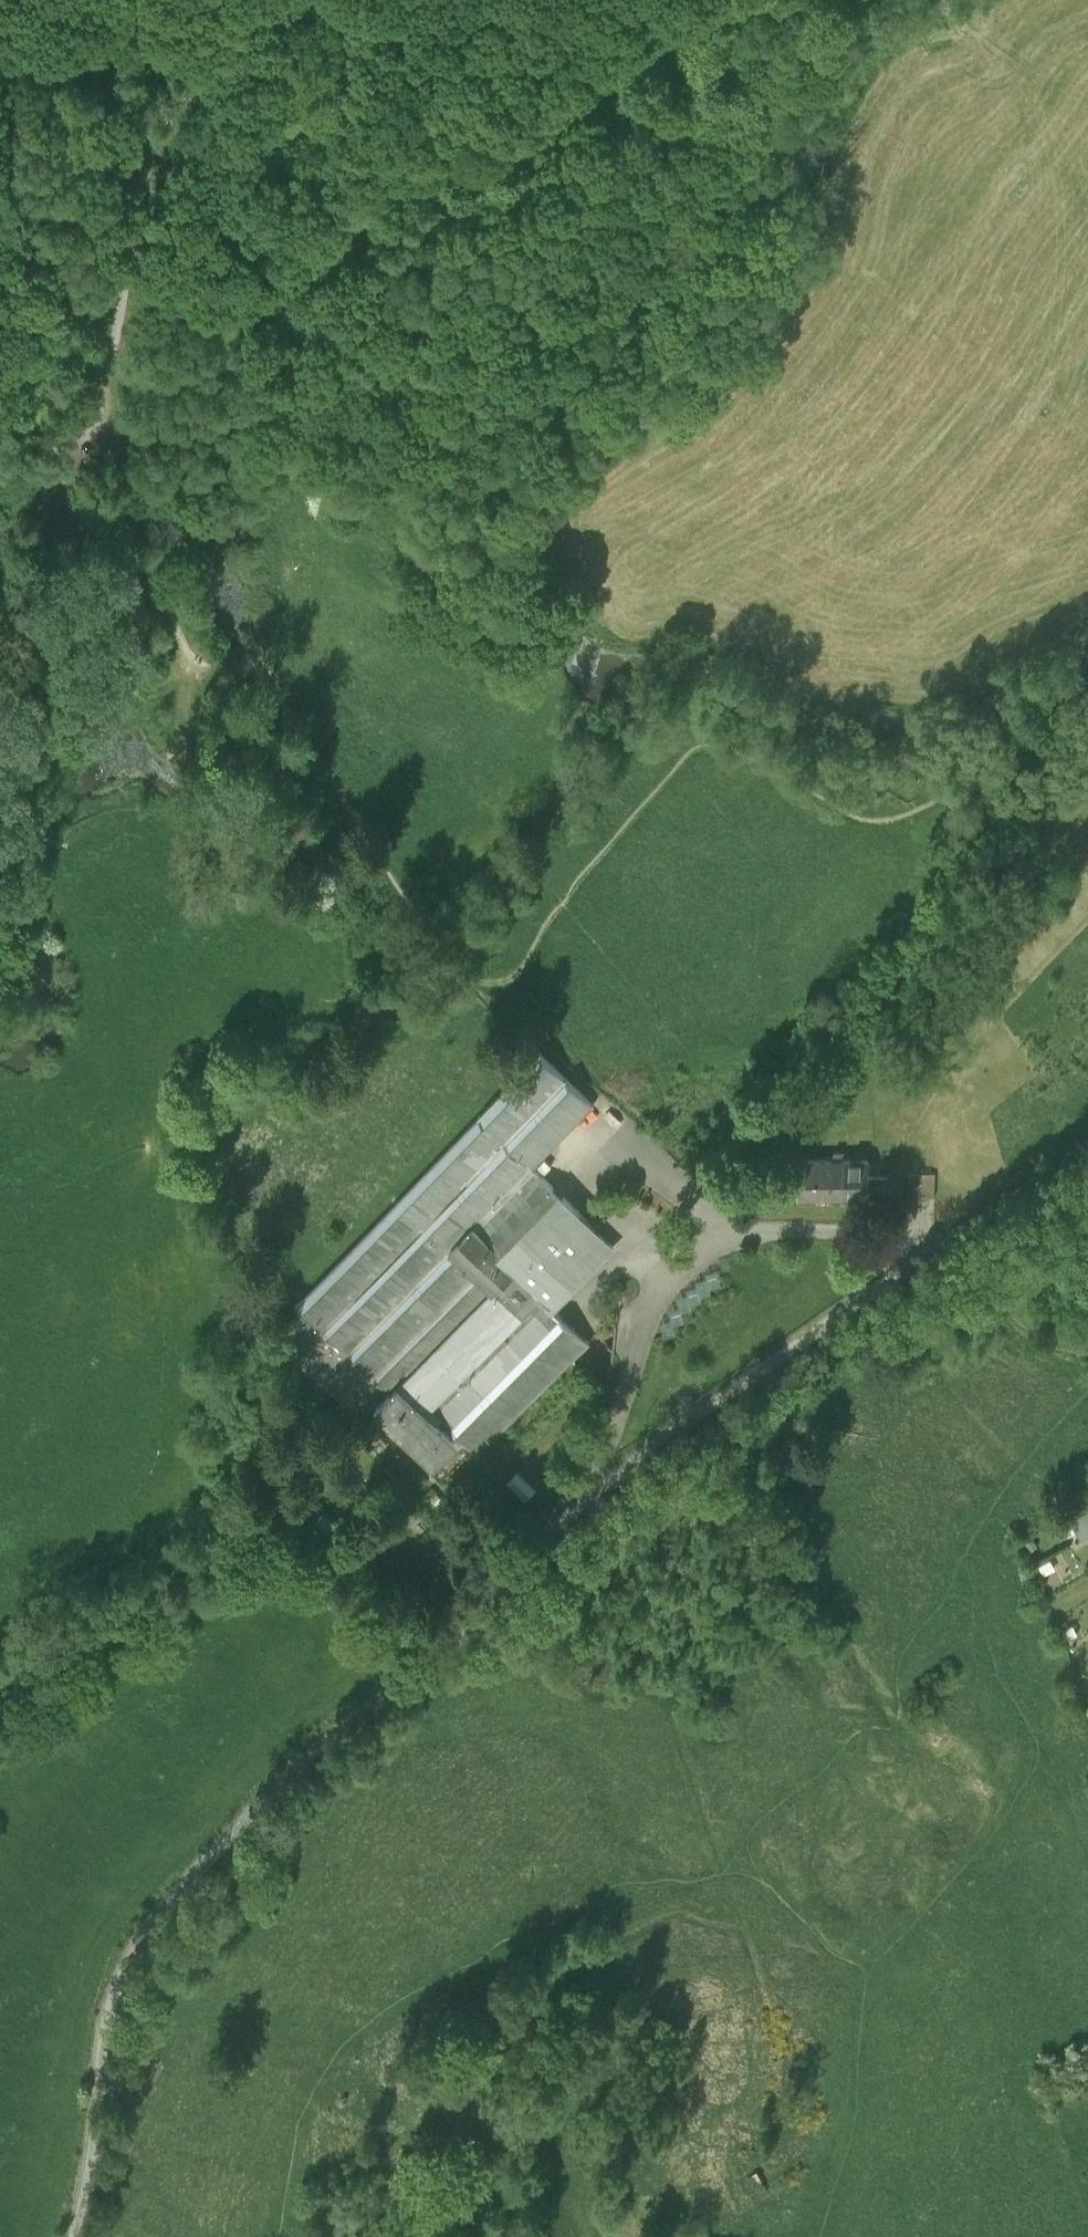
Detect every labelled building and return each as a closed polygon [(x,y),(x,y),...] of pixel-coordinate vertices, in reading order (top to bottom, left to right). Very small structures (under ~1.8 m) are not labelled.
[(540,1167),(602,1105),(548,1052),(271,1332),(349,1409),(380,1377),(393,1390),(397,1387),(449,1438),(452,1435),(479,1461),(590,1348),(554,1312),(620,1246),(540,1167)] [(803,1158),(803,1201),(905,1200),(904,1157),(803,1158)] [(370,1415),(436,1479),(463,1451),(449,1438),(397,1387),(393,1390),(370,1415)] [(1070,1521),(1081,1539),(1087,1534),(1087,1509),(1070,1521)]
